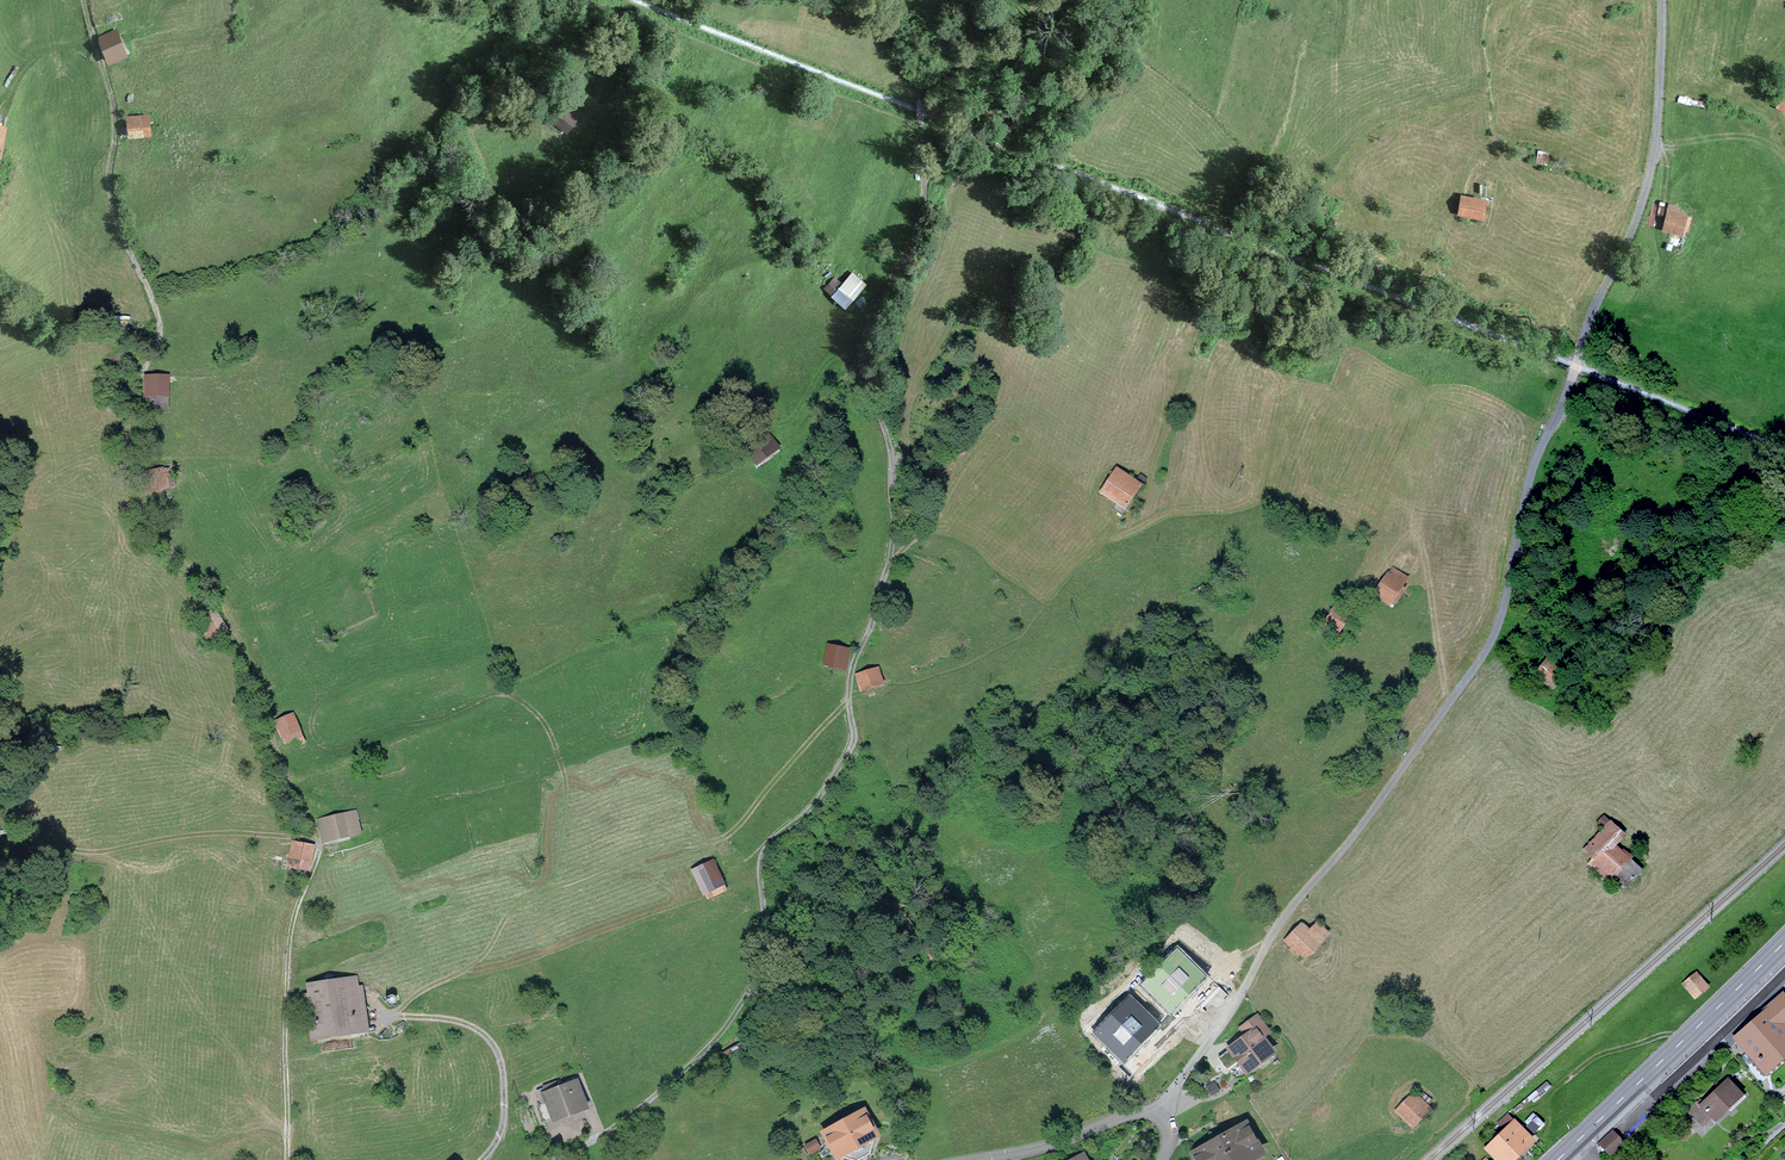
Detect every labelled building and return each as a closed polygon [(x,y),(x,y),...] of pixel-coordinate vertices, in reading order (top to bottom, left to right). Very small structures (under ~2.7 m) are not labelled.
[(115,32),(100,38),(110,61),(125,55),(115,32)] [(1774,106),(1784,109),(1784,91),(1780,90),(1774,106)] [(581,115),(569,106),(555,123),(567,132),(581,115)] [(153,116),(128,117),(129,123),(120,123),(121,137),(147,136),(146,124),(153,124),(153,116)] [(1548,153),(1538,151),(1536,162),(1546,163),(1548,153)] [(1485,201),(1463,198),(1461,213),(1483,216),(1485,201)] [(1666,229),(1682,232),(1682,228),(1687,229),(1690,217),(1669,212),(1666,229)] [(852,274),(841,285),(832,294),(842,304),(862,283),(852,274)] [(825,288),(832,294),(841,285),(834,279),(825,288)] [(147,406),(165,406),(165,377),(147,377),(147,406)] [(763,437),(746,450),(756,463),(778,446),(769,435),(764,439),(763,437)] [(169,469),(143,474),(146,490),(173,485),(169,469)] [(1118,469),(1103,490),(1127,507),(1133,498),(1130,496),(1139,484),(1118,469)] [(1406,578),(1393,568),(1374,595),(1391,608),(1404,591),(1399,587),(1406,578)] [(1335,609),(1322,626),(1334,635),(1347,618),(1335,609)] [(215,611),(200,620),(213,641),(227,632),(215,611)] [(846,667),(850,650),(829,646),(825,663),(846,667)] [(1551,655),(1536,674),(1553,688),(1564,675),(1559,671),(1560,669),(1556,666),(1559,662),(1551,655)] [(878,670),(858,676),(862,689),(882,683),(878,670)] [(291,717),(277,723),(286,742),(300,736),(291,717)] [(324,840),(359,832),(355,813),(320,821),(324,840)] [(1623,835),(1610,824),(1586,850),(1594,858),(1589,864),(1608,881),(1613,876),(1626,888),(1640,872),(1612,846),(1623,835)] [(296,843),(290,871),(305,874),(311,847),(296,843)] [(712,863),(695,871),(708,897),(725,889),(712,863)] [(1290,950),(1300,961),(1328,933),(1318,923),(1308,932),(1301,926),(1286,941),(1293,947),(1290,950)] [(1696,975),(1685,985),(1694,994),(1704,984),(1696,975)] [(354,979),(309,985),(316,1034),(361,1027),(354,979)] [(1740,1038),(1766,1068),(1784,1052),(1784,1031),(1784,1030),(1784,1000),(1782,996),(1765,1011),(1768,1014),(1740,1038)] [(1247,1069),(1271,1051),(1256,1032),(1219,1059),(1227,1070),(1240,1060),(1247,1069)] [(1702,1108),(1715,1121),(1743,1094),(1729,1079),(1700,1106),(1696,1101),(1687,1110),(1693,1116),(1702,1108)] [(581,1095),(576,1083),(558,1090),(555,1083),(544,1088),(549,1101),(539,1106),(545,1121),(581,1107),(577,1097),(581,1095)] [(1398,1110),(1414,1125),(1429,1108),(1414,1094),(1398,1110)] [(813,1141),(821,1158),(836,1150),(839,1156),(851,1159),(859,1159),(870,1154),(875,1137),(862,1113),(813,1141)] [(1500,1159),(1507,1159),(1530,1137),(1515,1122),(1488,1149),(1500,1159)] [(1198,1159),(1236,1159),(1250,1152),(1252,1157),(1261,1153),(1246,1125),(1224,1138),(1220,1132),(1214,1135),(1217,1141),(1195,1154),(1198,1159)] [(1622,1143),(1611,1132),(1599,1144),(1610,1155),(1622,1143)]
